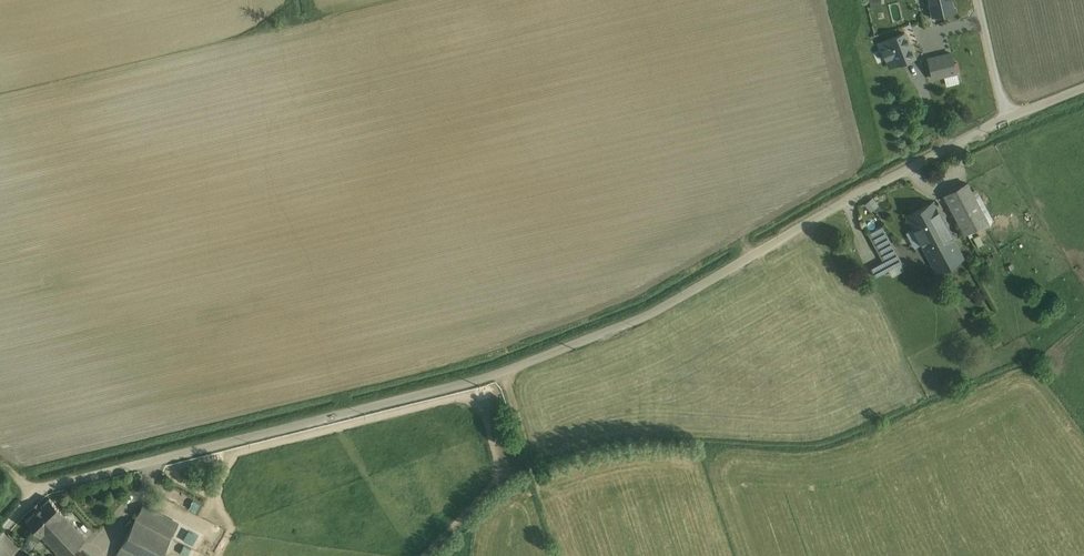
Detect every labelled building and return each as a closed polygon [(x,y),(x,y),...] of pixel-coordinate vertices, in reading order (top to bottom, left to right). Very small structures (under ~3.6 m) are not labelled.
[(932,15),(953,10),(951,0),(929,0),(932,15)] [(905,33),(880,43),(889,66),(914,57),(905,33)] [(951,53),(928,58),(932,78),(955,73),(951,53)] [(987,221),(966,182),(944,195),(965,234),(973,229),(987,221)] [(872,211),(880,204),(873,196),(865,203),(872,211)] [(932,202),(907,216),(928,254),(953,240),(932,202)] [(898,252),(882,224),(880,225),(868,233),(884,260),(898,252)] [(953,240),(928,254),(928,255),(937,272),(943,269),(963,258),(953,240)] [(984,258),(970,265),(973,271),(987,264),(984,258)] [(49,498),(26,520),(40,535),(41,535),(63,514),(64,513),(49,498)] [(141,507),(134,519),(170,538),(177,525),(141,507)] [(41,535),(61,555),(66,555),(86,538),(63,514),(41,535)] [(125,537),(161,555),(170,538),(134,519),(125,537)] [(138,555),(161,555),(125,537),(120,547),(138,555)] [(120,547),(116,555),(117,555),(116,555),(138,555),(120,547)]
